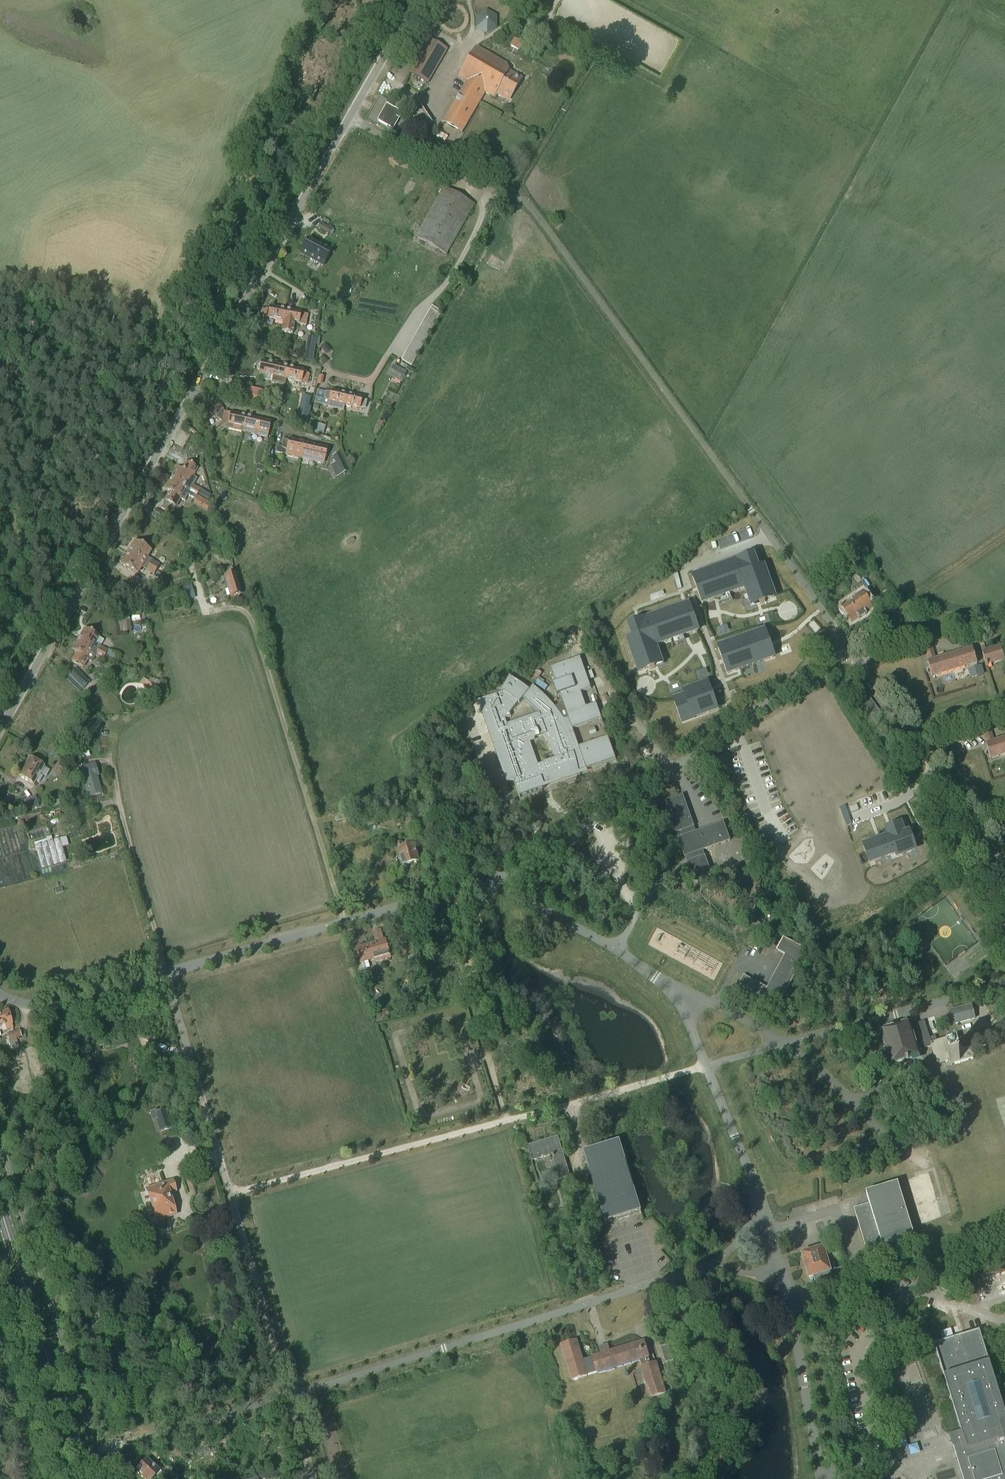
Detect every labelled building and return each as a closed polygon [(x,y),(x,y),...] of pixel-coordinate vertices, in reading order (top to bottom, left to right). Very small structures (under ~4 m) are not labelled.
[(540,38),(537,44),(542,47),(545,41),(540,38)] [(428,83),(448,49),(430,39),(411,73),(428,83)] [(508,101),(521,79),(508,72),(506,65),(476,48),(458,78),(466,83),(443,122),(462,133),(485,93),(493,98),(493,97),(495,98),(497,95),(508,101)] [(422,130),(431,124),(415,100),(406,107),(422,130)] [(393,131),(402,114),(386,105),(377,122),(389,128),(389,129),(390,129),(393,131)] [(446,254),(474,205),(444,188),(416,237),(446,254)] [(320,223),(317,228),(330,235),(333,229),(320,223)] [(303,250),(300,255),(323,267),(332,251),(309,239),(303,250)] [(285,311),(269,308),(269,310),(263,309),(262,317),(268,318),(268,319),(283,321),(285,311)] [(411,365),(441,313),(432,308),(402,360),(411,365)] [(306,325),(308,315),(300,314),(285,311),(283,321),(281,332),(292,334),(294,323),(298,324),(306,325)] [(327,355),(331,351),(324,343),(320,347),(327,355)] [(288,369),(262,363),(261,365),(260,365),(258,366),(257,369),(258,371),(260,371),(260,374),(273,377),(271,382),(285,385),(286,379),(288,369)] [(401,383),(407,373),(393,365),(387,376),(401,383)] [(307,384),(309,374),(303,373),(303,372),(288,369),(286,379),(301,382),(307,384)] [(246,405),(258,408),(261,394),(249,391),(246,405)] [(324,399),(329,402),(327,408),(344,411),(345,406),(347,395),(331,392),(325,392),(324,399)] [(359,409),(365,409),(367,401),(362,399),(362,398),(347,395),(345,406),(359,409)] [(300,405),(296,422),(306,425),(311,407),(308,407),(310,398),(303,396),(300,405)] [(214,418),(222,424),(221,429),(243,434),(246,418),(231,414),(221,412),(219,411),(220,409),(214,405),(207,415),(213,419),(214,418)] [(200,409),(196,417),(203,421),(207,412),(200,409)] [(263,439),(267,422),(246,418),(243,434),(263,439)] [(322,434),(324,426),(314,424),(313,432),(322,434)] [(301,459),(304,444),(288,441),(283,441),(281,447),(277,446),(275,453),(286,455),(301,459)] [(324,460),(326,449),(304,444),(301,459),(323,464),(324,460)] [(336,478),(348,472),(342,459),(335,463),(337,467),(332,469),(336,478)] [(278,468),(279,461),(270,460),(269,466),(278,468)] [(177,469),(171,479),(185,488),(191,477),(177,469)] [(171,479),(165,491),(169,493),(165,501),(176,507),(180,499),(184,501),(188,495),(195,499),(198,495),(190,490),(185,488),(171,479)] [(193,485),(190,490),(198,495),(201,490),(193,485)] [(201,490),(198,495),(207,500),(210,495),(201,490)] [(163,521),(167,514),(156,509),(152,516),(163,521)] [(144,562),(149,554),(151,551),(135,542),(128,553),(144,562)] [(137,574),(144,562),(128,553),(122,565),(137,574)] [(695,576),(694,577),(703,603),(717,598),(730,594),(746,588),(750,601),(751,602),(758,599),(760,605),(761,605),(765,603),(765,601),(775,597),(764,567),(758,569),(753,556),(745,559),(742,560),(699,575),(695,576)] [(152,561),(150,566),(157,570),(160,565),(152,561)] [(157,570),(150,566),(147,571),(154,575),(157,570)] [(230,598),(241,594),(235,574),(224,578),(230,598)] [(867,588),(862,580),(851,587),(856,595),(841,605),(845,611),(867,597),(863,591),(867,588)] [(142,598),(149,595),(145,585),(138,588),(138,589),(126,593),(130,602),(141,597),(142,598)] [(873,606),(867,597),(845,611),(852,620),(873,606)] [(634,639),(628,641),(639,672),(649,668),(650,670),(655,669),(653,663),(660,660),(660,659),(655,646),(672,641),(684,636),(698,631),(689,605),(687,605),(684,607),(641,622),(638,623),(629,626),(634,639)] [(123,633),(131,631),(129,622),(121,623),(123,633)] [(85,629),(79,640),(92,648),(105,656),(116,662),(119,656),(109,649),(108,651),(101,647),(105,641),(85,629)] [(765,632),(719,648),(723,659),(724,663),(728,674),(737,671),(739,670),(774,657),(765,632)] [(952,644),(959,642),(957,636),(950,638),(952,644)] [(102,660),(105,656),(92,648),(79,640),(72,651),(77,654),(72,662),(83,668),(87,660),(91,662),(95,656),(102,660)] [(936,661),(932,648),(925,650),(929,663),(928,664),(932,677),(977,664),(973,650),(936,661)] [(986,666),(1004,660),(1001,649),(982,654),(986,666)] [(509,677),(509,678),(502,691),(501,691),(503,692),(503,693),(477,702),(479,702),(487,725),(486,725),(487,730),(488,729),(497,755),(496,755),(498,760),(499,759),(507,782),(506,782),(506,783),(513,780),(520,798),(520,797),(545,788),(544,785),(578,773),(579,776),(580,775),(579,772),(586,770),(616,759),(608,737),(579,748),(572,729),(602,719),(596,704),(586,708),(581,692),(591,689),(580,658),(550,668),(562,702),(555,708),(545,697),(534,687),(532,685),(532,686),(529,690),(522,684),(509,677)] [(82,689),(89,682),(76,669),(69,676),(82,689)] [(153,686),(143,678),(139,684),(147,690),(149,688),(151,689),(153,686)] [(157,687),(160,683),(151,678),(149,681),(157,687)] [(686,696),(675,700),(683,722),(710,713),(717,710),(714,703),(709,688),(708,685),(685,693),(686,696)] [(872,723),(882,716),(870,700),(860,707),(872,723)] [(990,730),(983,732),(988,745),(986,746),(990,759),(1004,755),(1004,740),(994,743),(990,730)] [(58,757),(61,752),(58,750),(59,750),(52,746),(47,755),(54,758),(55,756),(58,757)] [(39,783),(42,777),(39,776),(44,767),(29,759),(20,776),(34,784),(36,781),(39,783)] [(98,775),(95,765),(80,769),(82,774),(89,797),(101,794),(96,776),(98,775)] [(59,776),(63,770),(58,767),(54,773),(59,776)] [(692,834),(690,829),(694,827),(683,796),(665,802),(676,834),(678,839),(684,857),(688,856),(690,861),(686,863),(693,883),(712,876),(705,856),(704,856),(702,851),(730,841),(723,823),(692,834)] [(53,809),(63,804),(61,797),(50,801),(53,809)] [(507,820),(512,818),(506,802),(501,804),(507,820)] [(337,822),(348,819),(346,812),(335,815),(337,822)] [(878,842),(864,847),(870,863),(896,854),(897,857),(915,850),(912,841),(911,839),(910,834),(904,836),(900,824),(891,828),(889,829),(887,829),(890,837),(880,841),(878,842)] [(41,870),(66,863),(60,839),(35,846),(41,870)] [(404,849),(402,843),(397,844),(401,858),(396,859),(399,867),(403,865),(403,866),(419,862),(415,845),(404,849)] [(384,941),(381,930),(373,932),(376,943),(357,948),(361,964),(374,960),(375,963),(390,958),(385,940),(384,941)] [(776,1011),(801,964),(800,963),(807,951),(783,938),(776,951),(785,955),(767,988),(743,976),(735,990),(776,1011)] [(954,1025),(974,1019),(970,1006),(950,1012),(954,1025)] [(7,1011),(0,1013),(0,1028),(1,1027),(3,1031),(13,1028),(7,1011)] [(929,1039),(924,1021),(909,1026),(908,1025),(882,1033),(892,1066),(918,1058),(916,1051),(931,1046),(937,1065),(949,1061),(950,1066),(973,1059),(970,1050),(1002,1040),(999,1028),(961,1040),(961,1042),(958,1043),(956,1037),(937,1043),(935,1037),(929,1039)] [(26,1056),(21,1037),(19,1031),(7,1035),(12,1051),(15,1050),(17,1058),(22,1056),(22,1057),(26,1056)] [(161,1130),(163,1137),(167,1136),(171,1148),(180,1145),(175,1129),(168,1131),(167,1128),(161,1130)] [(570,1176),(558,1137),(527,1146),(532,1161),(552,1155),(559,1180),(570,1176)] [(621,1149),(619,1142),(584,1153),(605,1224),(641,1213),(625,1161),(628,1160),(625,1148),(621,1149)] [(203,1170),(206,1164),(196,1160),(193,1166),(203,1170)] [(182,1179),(190,1176),(187,1165),(178,1167),(182,1179)] [(157,1221),(175,1215),(168,1194),(175,1192),(172,1182),(147,1190),(157,1221)] [(883,1248),(914,1239),(898,1184),(866,1194),(869,1204),(854,1209),(866,1249),(882,1244),(883,1248)] [(826,1253),(825,1249),(803,1255),(810,1279),(814,1278),(816,1284),(831,1279),(832,1281),(849,1275),(847,1267),(836,1271),(830,1251),(826,1253)] [(943,1283),(940,1289),(955,1295),(958,1289),(960,1284),(945,1278),(943,1283)] [(210,1315),(203,1317),(204,1321),(216,1317),(212,1304),(207,1306),(210,1315)] [(932,1319),(939,1343),(934,1344),(934,1345),(961,1430),(949,1434),(963,1478),(1004,1478),(1004,1402),(1002,1403),(980,1331),(980,1330),(977,1331),(971,1312),(946,1320),(945,1315),(932,1319)] [(582,1361),(577,1342),(562,1346),(572,1381),(640,1361),(642,1368),(641,1368),(650,1398),(665,1393),(656,1364),(650,1365),(648,1358),(644,1342),(609,1353),(607,1346),(600,1348),(602,1355),(582,1361)] [(666,1363),(673,1361),(668,1345),(661,1347),(666,1363)] [(159,1471),(147,1460),(136,1472),(143,1478),(152,1478),(159,1471)]
